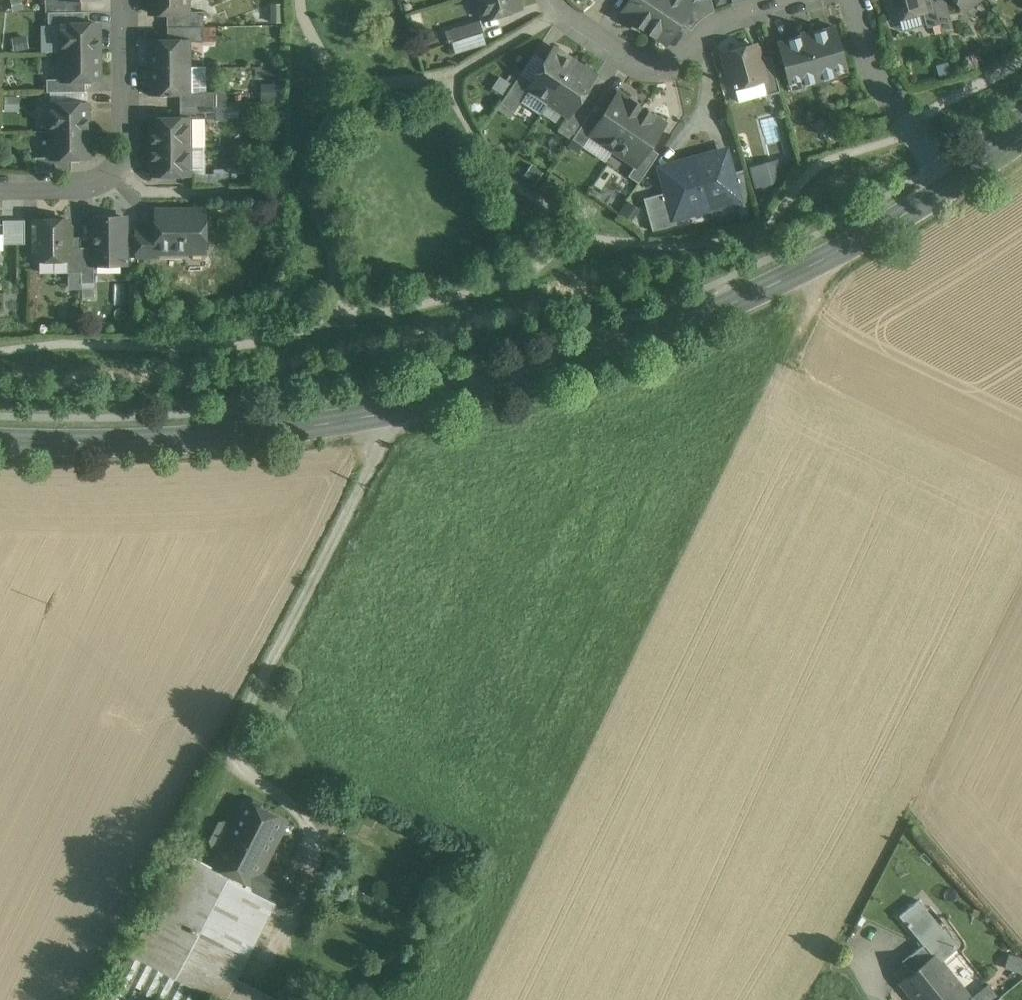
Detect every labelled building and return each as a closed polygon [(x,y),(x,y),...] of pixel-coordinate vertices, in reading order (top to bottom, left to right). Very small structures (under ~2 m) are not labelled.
[(60,19),(88,19),(88,10),(81,10),(82,0),(49,0),(49,19),(60,19)] [(192,0),(152,0),(152,11),(170,11),(192,11),(192,0)] [(524,0),(479,0),(484,18),(526,5),(524,0)] [(622,13),(645,28),(664,0),(630,0),(622,13)] [(645,28),(667,43),(680,24),(693,6),(685,0),(664,0),(645,28)] [(696,2),(693,6),(680,24),(691,31),(694,26),(698,24),(703,18),(707,15),(714,11),(711,0),(703,0),(696,2)] [(894,21),(928,12),(925,0),(888,0),(894,21)] [(928,12),(932,29),(944,26),(937,1),(937,0),(925,0),(928,12)] [(937,1),(944,26),(945,31),(955,29),(948,0),(940,0),(937,1)] [(983,0),(960,0),(969,11),(983,0)] [(206,11),(192,11),(170,11),(170,35),(192,35),(206,35),(206,11)] [(488,29),(484,18),(450,28),(454,40),(488,29)] [(60,19),(60,50),(105,50),(106,19),(88,19),(60,19)] [(851,71),(838,23),(780,39),(793,87),(851,71)] [(153,34),(152,65),(192,66),(193,35),(192,35),(170,35),(153,34)] [(528,85),(552,100),(581,56),(555,39),(531,76),(524,72),(506,100),(515,106),(528,85)] [(765,57),(760,40),(721,51),(733,94),(772,83),(765,57)] [(105,77),(105,50),(60,50),(60,77),(81,77),(105,77)] [(765,57),(772,83),(774,91),(784,88),(775,54),(765,57)] [(599,68),(581,56),(552,100),(571,112),(564,122),(578,131),(595,103),(582,95),(599,68)] [(191,93),(192,66),(152,65),(151,92),(182,93),(191,93)] [(54,77),(53,96),(81,96),(81,77),(60,77),(54,77)] [(593,133),(616,148),(646,104),(623,88),(603,117),(595,111),(579,133),(589,140),(593,133)] [(228,93),(191,93),(182,93),(182,114),(195,115),(228,114),(228,93)] [(53,96),(53,131),(90,131),(90,96),(81,96),(53,96)] [(673,121),(646,104),(616,148),(643,167),(637,176),(644,181),(664,153),(655,147),(673,121)] [(152,113),(151,145),(194,146),(195,115),(182,114),(152,113)] [(90,158),(90,131),(53,131),(53,158),(75,158),(90,158)] [(193,171),(194,146),(151,145),(150,176),(188,177),(193,177),(193,171)] [(729,147),(697,155),(712,209),(744,201),(729,147)] [(678,219),(712,209),(697,155),(663,165),(678,219)] [(75,158),(53,158),(39,157),(39,169),(75,169),(75,158)] [(780,159),(751,164),(755,188),(784,183),(780,159)] [(193,171),(193,177),(188,177),(188,183),(225,184),(225,171),(193,171)] [(209,205),(156,204),(156,228),(139,228),(138,252),(209,253),(209,205)] [(130,263),(130,213),(93,212),(93,246),(93,262),(130,263)] [(38,258),(75,258),(75,236),(75,214),(38,214),(38,258)] [(6,232),(6,243),(31,243),(31,219),(6,219),(6,232)] [(75,236),(75,258),(75,272),(83,272),(83,282),(93,282),(93,262),(93,246),(83,246),(83,236),(75,236)] [(286,822),(245,801),(226,837),(267,858),(286,822)] [(267,858),(226,837),(212,865),(224,872),(240,880),(250,885),(249,888),(286,907),(296,888),(261,870),(267,858)] [(207,862),(185,850),(175,869),(194,879),(197,881),(207,862)] [(215,890),(197,881),(166,943),(162,942),(194,879),(175,869),(138,942),(202,975),(221,939),(212,935),(240,880),(224,872),(215,890)] [(250,885),(240,880),(212,935),(221,939),(202,975),(204,976),(230,989),(270,909),(282,915),(286,907),(249,888),(250,885)] [(939,924),(918,899),(900,915),(920,940),(939,924)] [(958,947),(939,924),(920,940),(924,944),(932,954),(935,951),(942,960),(958,947)] [(924,944),(901,962),(910,972),(932,954),(924,944)] [(935,951),(932,954),(910,972),(900,979),(917,999),(969,999),(972,997),(971,996),(942,960),(935,951)] [(204,976),(197,989),(218,999),(252,999),(230,989),(204,976)] [(985,985),(971,996),(972,997),(969,999),(997,999),(998,999),(985,985)]
